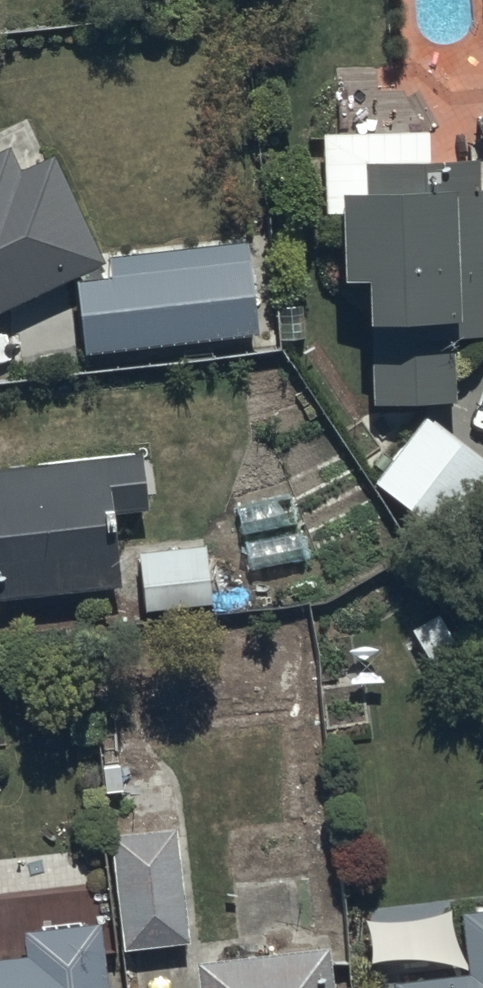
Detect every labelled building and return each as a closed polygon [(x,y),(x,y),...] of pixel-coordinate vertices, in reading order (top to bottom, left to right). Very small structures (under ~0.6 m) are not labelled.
[(373,416),(463,414),(462,354),(482,353),(482,202),(481,202),(481,174),(429,175),(429,142),(323,144),(324,225),(343,225),(344,308),(370,308),(373,416)] [(91,264),(41,157),(7,172),(0,157),(0,308),(91,264)] [(73,294),(80,366),(258,349),(249,252),(109,266),(111,291),(73,294)] [(373,491),(440,546),(482,493),(482,473),(426,427),(373,491)] [(0,486),(0,608),(117,596),(104,476),(0,486)] [(301,822),(226,831),(232,890),(308,881),(301,822)] [(176,842),(112,848),(122,960),(186,954),(176,842)] [(462,926),(467,987),(482,987),(482,925),(462,926)] [(0,971),(0,987),(107,987),(101,934),(77,937),(76,926),(42,930),(43,941),(26,943),(29,968),(0,971)] [(196,975),(197,987),(332,987),(329,959),(318,960),(318,957),(267,962),(267,968),(196,975)]
